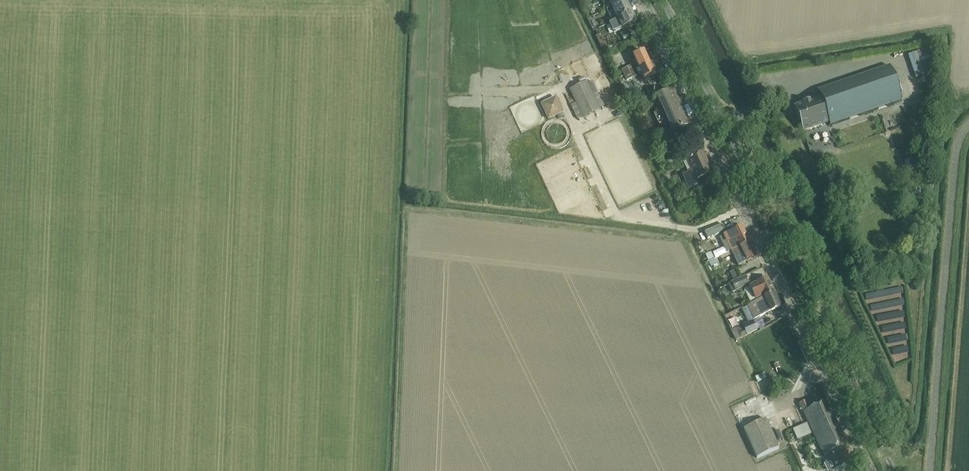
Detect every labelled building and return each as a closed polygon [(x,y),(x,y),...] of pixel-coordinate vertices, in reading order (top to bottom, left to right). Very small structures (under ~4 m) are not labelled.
[(611,7),(611,8),(620,5),(627,1),(626,0),(608,0),(611,7)] [(620,5),(611,8),(617,20),(632,13),(627,1),(620,5)] [(612,23),(609,24),(611,28),(613,34),(622,30),(626,28),(636,23),(637,23),(632,13),(617,20),(617,21),(616,21),(612,23)] [(633,58),(638,69),(650,64),(644,52),(633,58)] [(650,64),(638,69),(644,81),(659,75),(655,67),(652,68),(650,64)] [(638,77),(633,65),(621,71),(627,82),(638,77)] [(820,99),(795,108),(804,133),(829,124),(831,128),(901,103),(888,67),(818,92),(820,99)] [(588,83),(571,92),(570,92),(576,104),(571,106),(578,120),(583,118),(583,119),(601,110),(600,109),(604,107),(592,82),(588,84),(588,83)] [(672,133),(689,125),(673,91),(657,98),(668,122),(667,123),(672,133)] [(540,106),(549,122),(564,114),(556,98),(540,106)] [(698,180),(712,173),(703,154),(686,161),(691,172),(682,176),(689,191),(700,185),(698,180)] [(677,155),(666,160),(669,166),(680,161),(677,155)] [(704,233),(708,240),(725,232),(722,225),(704,233)] [(720,239),(726,252),(729,251),(730,252),(751,242),(743,227),(732,232),(732,233),(724,236),(720,239)] [(747,263),(758,258),(751,242),(730,252),(732,252),(739,267),(747,263)] [(711,253),(705,256),(708,262),(714,259),(711,253)] [(716,260),(709,263),(711,268),(713,267),(717,265),(719,264),(716,260)] [(746,277),(728,286),(733,294),(750,285),(746,277)] [(744,291),(750,304),(756,301),(764,298),(774,293),(768,279),(757,284),(757,285),(744,291)] [(743,326),(731,332),(736,342),(757,331),(753,322),(781,309),(775,296),(774,293),(764,298),(756,301),(750,304),(750,305),(747,306),(748,308),(742,310),(748,323),(748,324),(743,326)] [(736,310),(731,300),(728,302),(733,312),(736,310)] [(790,439),(796,437),(798,441),(813,434),(824,457),(829,455),(836,470),(855,461),(848,446),(847,446),(827,402),(811,410),(807,402),(799,405),(808,424),(788,433),(790,439)] [(766,420),(744,430),(757,459),(779,449),(766,420)]
